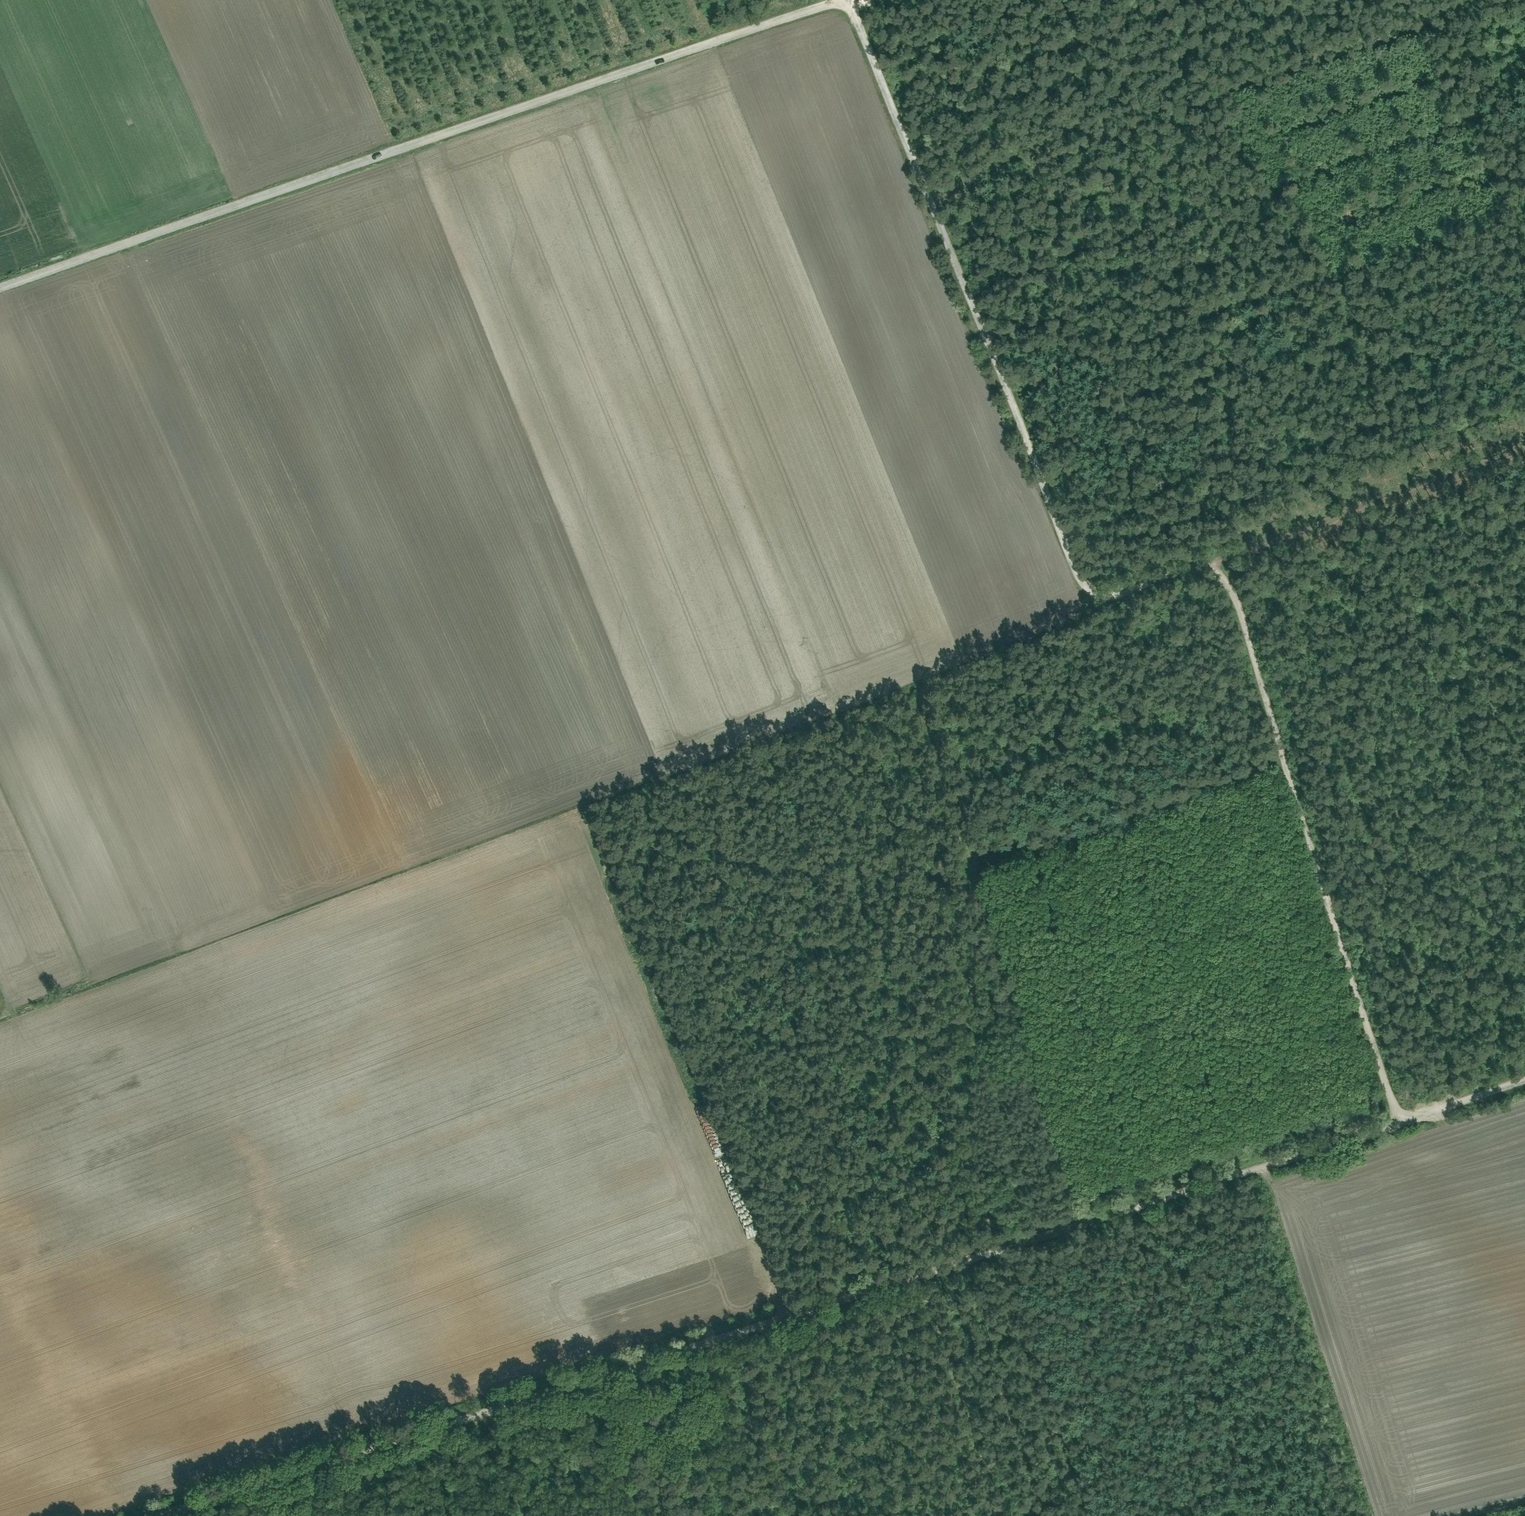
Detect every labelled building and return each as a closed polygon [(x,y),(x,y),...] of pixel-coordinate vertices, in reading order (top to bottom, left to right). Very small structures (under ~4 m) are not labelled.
[(1422,1105),(1420,1097),(1413,1099),(1416,1107),(1422,1105)] [(165,1137),(174,1135),(170,1122),(162,1124),(165,1137)] [(155,1127),(147,1129),(150,1143),(159,1140),(155,1127)] [(136,1133),(140,1146),(149,1143),(145,1130),(136,1133)] [(129,1150),(137,1147),(133,1135),(124,1138),(129,1150)] [(110,1143),(115,1156),(123,1153),(118,1140),(110,1143)] [(101,1160),(110,1158),(109,1145),(99,1146),(101,1160)] [(84,1152),(89,1165),(98,1161),(93,1149),(84,1152)] [(147,1244),(154,1242),(150,1229),(143,1231),(147,1244)] [(107,1259),(116,1256),(111,1243),(103,1246),(107,1259)] [(87,1252),(91,1264),(100,1261),(96,1249),(87,1252)] [(84,1253),(76,1256),(80,1269),(89,1266),(84,1253)] [(73,1258),(64,1261),(69,1273),(78,1270),(73,1258)] [(242,1342),(245,1357),(254,1355),(251,1341),(242,1342)] [(224,1363),(232,1362),(230,1349),(222,1350),(224,1363)] [(221,1352),(212,1353),(215,1367),(224,1366),(221,1352)] [(204,1358),(208,1371),(216,1369),(212,1356),(204,1358)] [(192,1362),(184,1366),(188,1378),(197,1375),(192,1362)] [(168,1371),(173,1384),(181,1381),(176,1368),(168,1371)] [(160,1388),(169,1385),(165,1372),(156,1375),(160,1388)]
